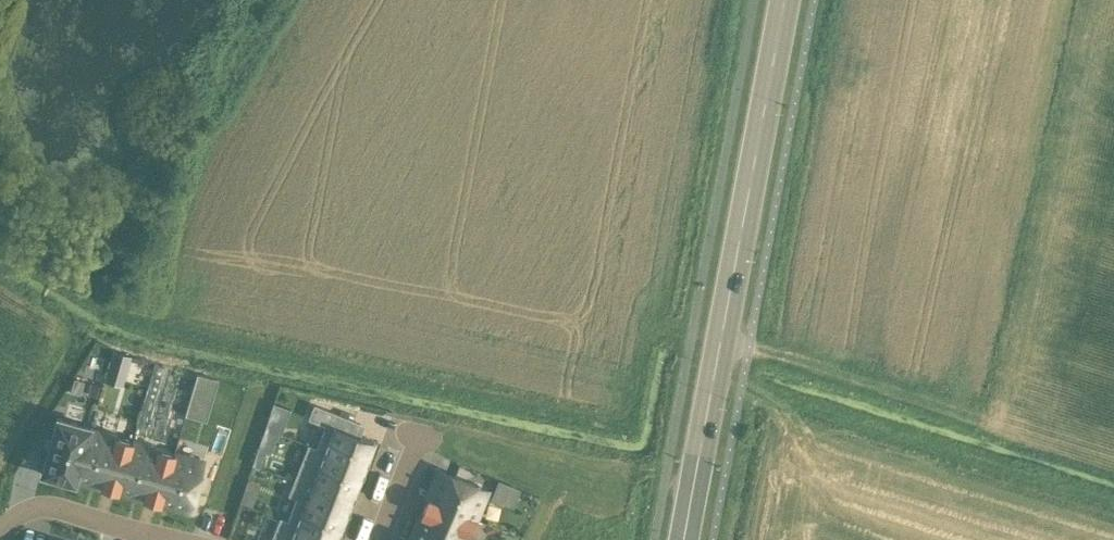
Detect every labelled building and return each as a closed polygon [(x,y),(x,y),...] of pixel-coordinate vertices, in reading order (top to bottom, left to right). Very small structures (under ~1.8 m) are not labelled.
[(109,363),(128,368),(131,356),(113,351),(109,363)] [(191,393),(208,398),(213,377),(197,372),(191,393)] [(74,376),(70,389),(80,392),(84,379),(74,376)] [(90,381),(87,392),(96,394),(99,383),(90,381)] [(325,423),(316,446),(364,465),(374,441),(350,432),(355,419),(314,403),(308,417),(325,423)] [(57,416),(40,472),(74,482),(75,477),(75,476),(89,428),(90,425),(57,416)] [(267,421),(265,427),(277,432),(282,433),(284,427),(267,421)] [(75,476),(75,477),(100,484),(100,485),(117,490),(118,489),(117,488),(131,440),(132,440),(132,439),(115,434),(114,435),(89,428),(75,476)] [(117,488),(118,489),(142,496),(142,497),(160,502),(160,501),(159,500),(173,451),(174,452),(174,451),(156,446),(156,447),(132,440),(131,440),(117,488)] [(364,465),(316,446),(308,443),(294,480),(327,492),(331,480),(355,489),(364,465)] [(159,500),(160,501),(188,508),(202,460),(174,452),(173,451),(159,500)] [(263,455),(256,453),(252,464),(259,466),(263,455)] [(428,496),(428,497),(475,515),(486,488),(440,469),(428,496)] [(512,484),(499,479),(492,496),(505,501),(512,484)] [(297,496),(288,519),(336,538),(346,514),(322,505),(327,492),(294,480),(288,493),(297,496)] [(411,537),(417,539),(465,539),(468,533),(469,533),(476,516),(475,516),(475,515),(428,497),(428,496),(427,496),(420,512),(421,513),(411,537)] [(288,519),(280,516),(270,539),(336,539),(336,538),(288,519)]
